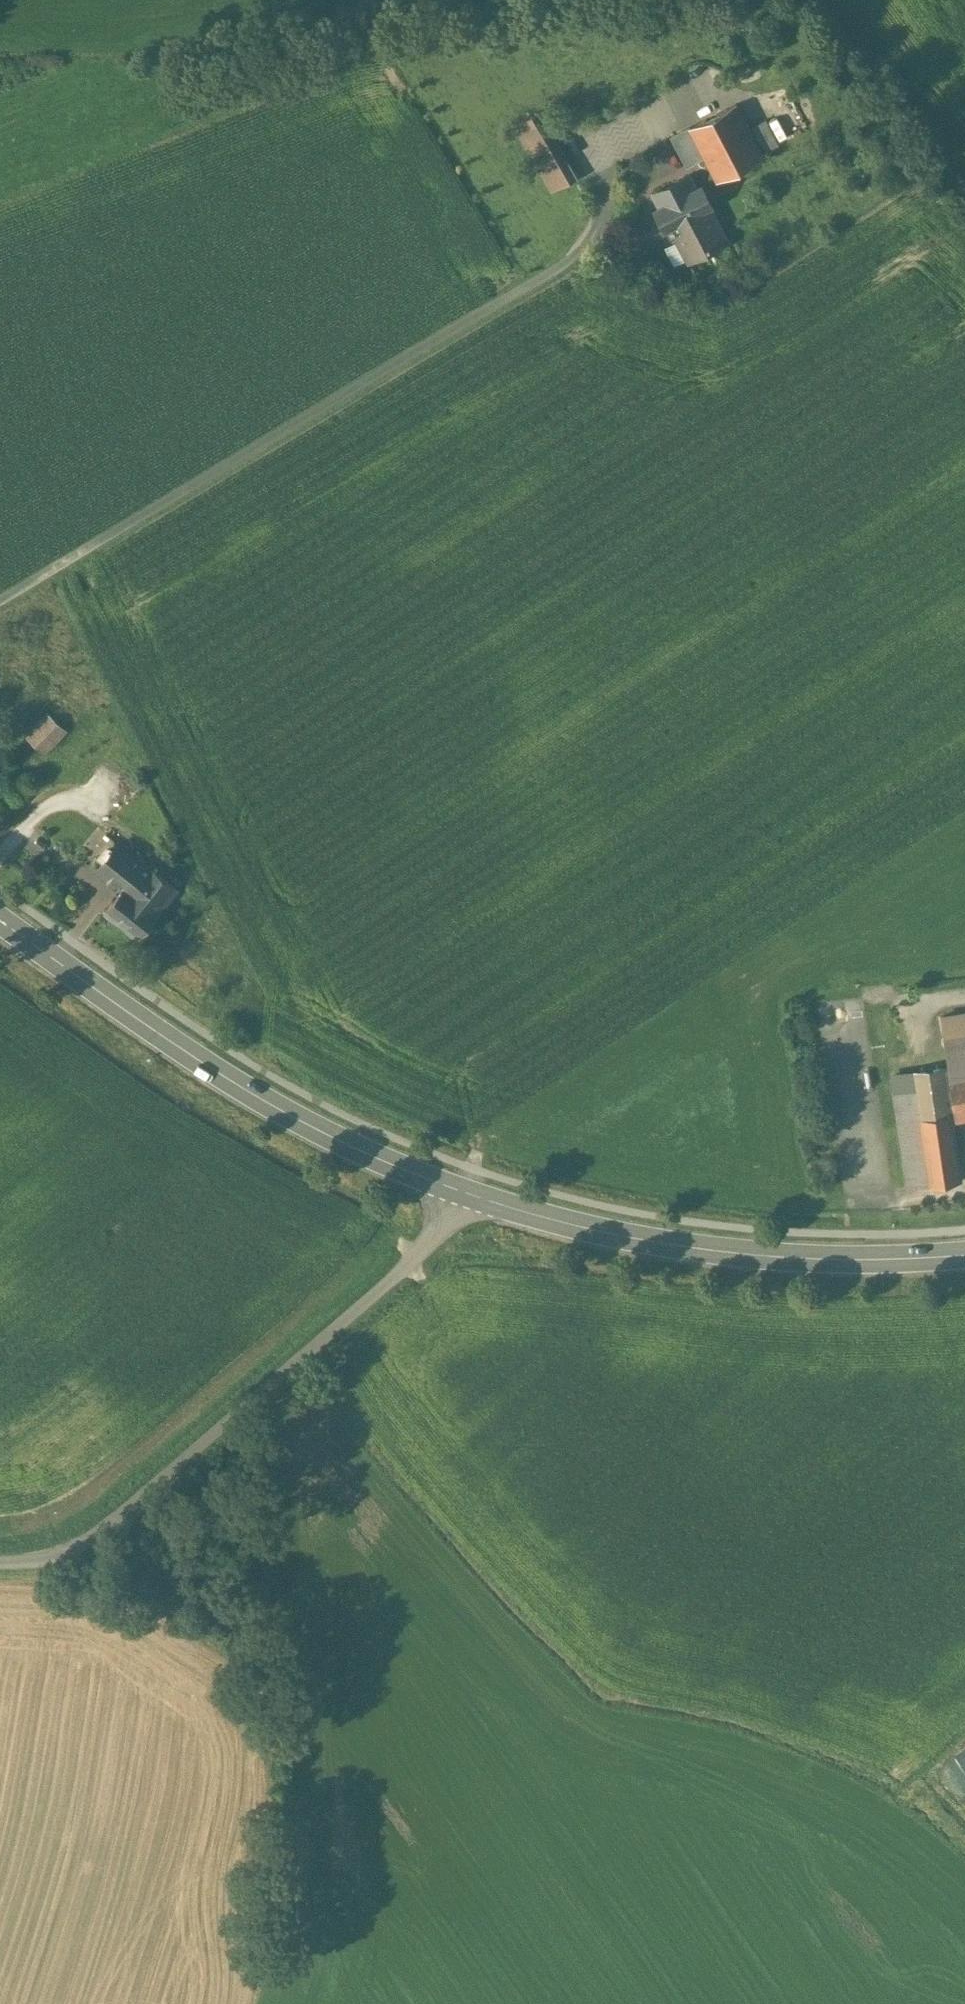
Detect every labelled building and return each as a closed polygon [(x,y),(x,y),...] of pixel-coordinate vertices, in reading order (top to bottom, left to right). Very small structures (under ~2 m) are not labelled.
[(735,103),(690,126),(705,155),(718,179),(763,156),(735,103)] [(539,110),(532,114),(570,181),(577,176),(539,110)] [(532,114),(514,124),(553,191),(558,188),(570,181),(532,114)] [(690,126),(671,136),(687,165),(705,155),(690,126)] [(687,175),(654,193),(662,206),(657,209),(666,227),(671,224),(677,221),(704,207),(703,206),(707,204),(708,205),(710,204),(701,186),(695,189),(687,175)] [(704,207),(677,221),(671,224),(689,259),(726,239),(708,205),(707,204),(703,206),(704,207)] [(48,711),(26,735),(45,752),(67,729),(48,711)] [(150,867),(118,842),(98,867),(110,876),(108,879),(116,886),(118,883),(124,888),(127,884),(133,889),(150,867)] [(150,867),(133,889),(158,909),(158,910),(176,887),(150,866),(150,867)] [(133,889),(127,884),(124,888),(107,910),(138,935),(158,909),(133,889)] [(944,1038),(949,1071),(964,1069),(964,1035),(944,1038)] [(949,1071),(955,1117),(964,1115),(964,1069),(949,1071)] [(916,1088),(895,1091),(899,1120),(920,1117),(916,1088)] [(920,1117),(899,1120),(909,1187),(961,1180),(951,1113),(920,1117)]
